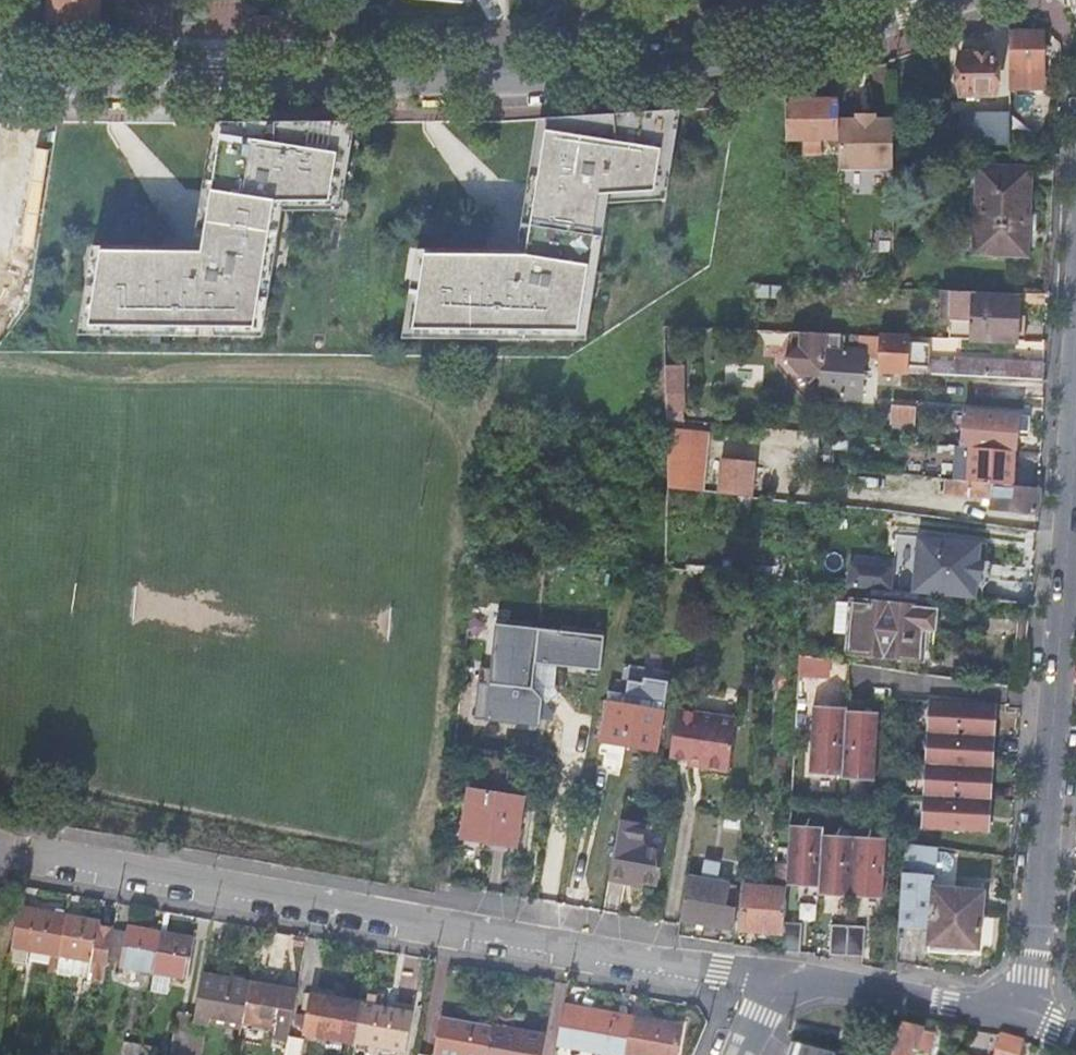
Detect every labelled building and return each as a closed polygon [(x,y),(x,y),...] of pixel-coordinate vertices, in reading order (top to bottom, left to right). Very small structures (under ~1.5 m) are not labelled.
[(53,23),(75,23),(98,23),(98,0),(53,0),(53,23)] [(1027,33),(1011,33),(1010,77),(1027,78),(1027,71),(1043,72),(1044,32),(1027,33)] [(961,53),(961,95),(996,96),(997,54),(979,53),(961,53)] [(786,100),(785,138),(838,138),(838,116),(838,100),(812,100),(786,100)] [(681,109),(538,119),(547,123),(676,115),(663,191),(600,195),(579,331),(586,340),(608,203),(666,200),(681,109)] [(838,138),(838,168),(893,168),(893,144),(893,116),(875,116),(875,110),(865,110),(856,110),(856,116),(838,116),(838,138)] [(993,143),(1009,143),(1010,133),(1010,113),(993,113),(993,143)] [(676,115),(547,123),(533,215),(526,256),(425,255),(413,330),(579,331),(600,195),(663,191),(676,115)] [(533,215),(547,123),(538,119),(518,251),(417,250),(403,338),(586,340),(579,331),(413,330),(425,255),(526,256),(533,215)] [(342,211),(356,121),(214,121),(194,248),(135,247),(93,247),(79,335),(130,336),(263,337),(283,211),(342,211)] [(202,252),(135,252),(102,251),(90,326),(131,327),(255,328),(275,202),(338,202),(350,127),(222,127),(208,214),(202,252)] [(1009,152),(1037,153),(1037,134),(1010,133),(1009,143),(1009,152)] [(978,165),(975,220),(1031,222),(1032,195),(1034,168),(978,165)] [(1031,222),(975,220),(974,232),(984,232),(984,255),(1028,257),(1029,240),(1031,222)] [(946,339),(1014,342),(1016,321),(1017,299),(973,297),(974,292),(948,291),(946,339)] [(824,382),(823,395),(861,398),(863,377),(865,355),(865,352),(862,352),(844,350),(840,347),(844,343),(845,335),(792,333),(791,347),(794,351),(785,359),(809,385),(818,378),(822,382),(824,382)] [(882,336),(863,336),(862,352),(865,352),(865,355),(881,357),(882,336)] [(908,343),(908,338),(882,336),(881,357),(880,371),(924,374),(924,368),(929,368),(931,345),(908,343)] [(955,375),(1044,380),(1044,372),(1045,364),(956,358),(955,375)] [(666,419),(680,421),(682,367),(665,367),(664,389),(665,405),(666,419)] [(916,408),(894,407),(892,423),(914,425),(916,408)] [(966,412),(963,447),(970,447),(1014,452),(1016,442),(1017,432),(1019,416),(966,412)] [(1030,417),(1019,416),(1017,432),(1028,433),(1030,417)] [(671,425),(669,487),(710,488),(711,426),(671,425)] [(1014,469),(1014,452),(970,447),(968,483),(1013,487),(1014,469)] [(752,497),(755,463),(722,460),(719,494),(752,497)] [(1038,501),(1039,489),(1013,487),(968,483),(945,480),(943,496),(992,500),(992,508),(1037,513),(1038,501)] [(919,538),(913,594),(976,600),(977,582),(981,582),(982,571),(983,562),(980,562),(981,544),(919,538)] [(849,573),(848,587),(861,589),(892,592),(894,567),(861,564),(849,573)] [(839,629),(851,630),(853,600),(840,599),(839,629)] [(938,610),(858,603),(852,652),(920,659),(924,630),(936,632),(937,621),(938,610)] [(544,666),(604,670),(607,630),(497,622),(490,719),(540,723),(544,666)] [(801,673),(832,674),(833,656),(802,654),(801,673)] [(998,705),(929,699),(929,701),(931,702),(929,731),(927,731),(927,733),(929,733),(927,762),(926,762),(925,764),(927,765),(925,793),(924,793),(923,796),(925,796),(923,825),(922,825),(921,827),(990,833),(990,831),(989,830),(990,815),(991,801),(992,801),(992,799),(991,799),(991,783),(993,770),(994,770),(994,768),(993,767),(993,752),(994,738),(996,739),(996,736),(995,736),(996,722),(997,707),(998,707),(998,705)] [(630,747),(657,752),(663,713),(609,704),(602,743),(630,747)] [(815,706),(813,706),(809,775),(812,775),(812,773),(841,775),(841,779),(843,779),(843,778),(873,779),(873,781),(875,781),(879,712),(876,712),(876,713),(847,712),(847,708),(845,707),(845,709),(815,708),(815,706)] [(678,710),(670,763),(699,767),(729,772),(736,725),(718,722),(719,717),(678,710)] [(491,841),(518,846),(525,797),(472,788),(464,837),(491,841)] [(619,819),(608,880),(617,881),(626,883),(627,879),(637,881),(657,884),(667,828),(619,819)] [(793,825),(790,825),(787,887),(789,887),(789,885),(803,886),(818,886),(818,896),(820,896),(820,894),(838,895),(850,896),(850,897),(852,897),(852,896),(867,896),(882,897),(882,898),(884,898),(887,836),(885,836),(885,837),(855,836),(855,835),(853,835),(853,836),(824,835),(824,826),(822,826),(822,827),(792,826),(793,825)] [(904,841),(899,927),(915,928),(930,929),(929,944),(968,947),(979,948),(984,892),(934,887),(938,847),(904,841)] [(689,876),(681,919),(708,924),(735,928),(738,885),(723,882),(724,877),(719,876),(721,864),(704,861),(701,879),(689,876)] [(763,933),(784,934),(785,923),(787,890),(744,888),(742,932),(763,933)] [(58,971),(68,916),(44,912),(20,907),(10,961),(28,964),(31,949),(53,953),(50,970),(58,971)] [(85,919),(68,916),(58,971),(73,974),(75,966),(66,965),(68,955),(76,957),(94,960),(90,979),(105,982),(110,957),(115,929),(115,927),(101,924),(101,922),(85,919)] [(803,924),(785,923),(784,934),(783,953),(801,954),(803,924)] [(867,927),(832,925),(831,955),(865,957),(867,927)] [(128,932),(115,929),(110,957),(123,960),(122,965),(155,971),(163,932),(146,929),(129,926),(128,932)] [(180,935),(163,932),(155,971),(189,977),(197,938),(180,935)] [(66,965),(75,966),(76,957),(68,955),(66,965)] [(227,978),(204,974),(195,1020),(208,1022),(210,1016),(242,1021),(249,983),(227,978)] [(273,987),(249,983),(242,1021),(274,1027),(272,1037),(288,1040),(289,1036),(297,992),(273,987)] [(355,1042),(362,1003),(337,998),(311,994),(304,1032),(355,1042)] [(387,1008),(362,1003),(355,1042),(405,1051),(412,1012),(387,1008)] [(620,1054),(624,1054),(630,1018),(627,1017),(620,1016),(600,1012),(580,1009),(565,1006),(556,1054),(596,1054),(597,1051),(620,1054)] [(621,1009),(620,1016),(627,1017),(628,1010),(626,1008),(624,1008),(621,1009)] [(487,1054),(540,1054),(543,1036),(513,1030),(516,1017),(507,1015),(498,1014),(496,1027),(492,1027),(487,1054)] [(492,1027),(467,1022),(442,1017),(435,1054),(487,1054),(492,1027)] [(630,1018),(624,1054),(677,1054),(682,1026),(656,1022),(631,1017),(630,1018)] [(895,1054),(928,1054),(930,1049),(933,1039),(930,1038),(930,1036),(903,1028),(895,1054)] [(172,1054),(189,1054),(193,1032),(177,1029),(172,1054)] [(288,1040),(285,1054),(300,1054),(304,1039),(289,1036),(288,1040)] [(1024,1042),(1016,1040),(1009,1038),(1001,1036),(995,1054),(1020,1054),(1024,1042)] [(142,1046),(126,1043),(123,1054),(126,1054),(140,1054),(142,1046)] [(142,1046),(140,1054),(157,1054),(158,1049),(142,1046)] [(793,1046),(790,1054),(823,1054),(793,1046)]
